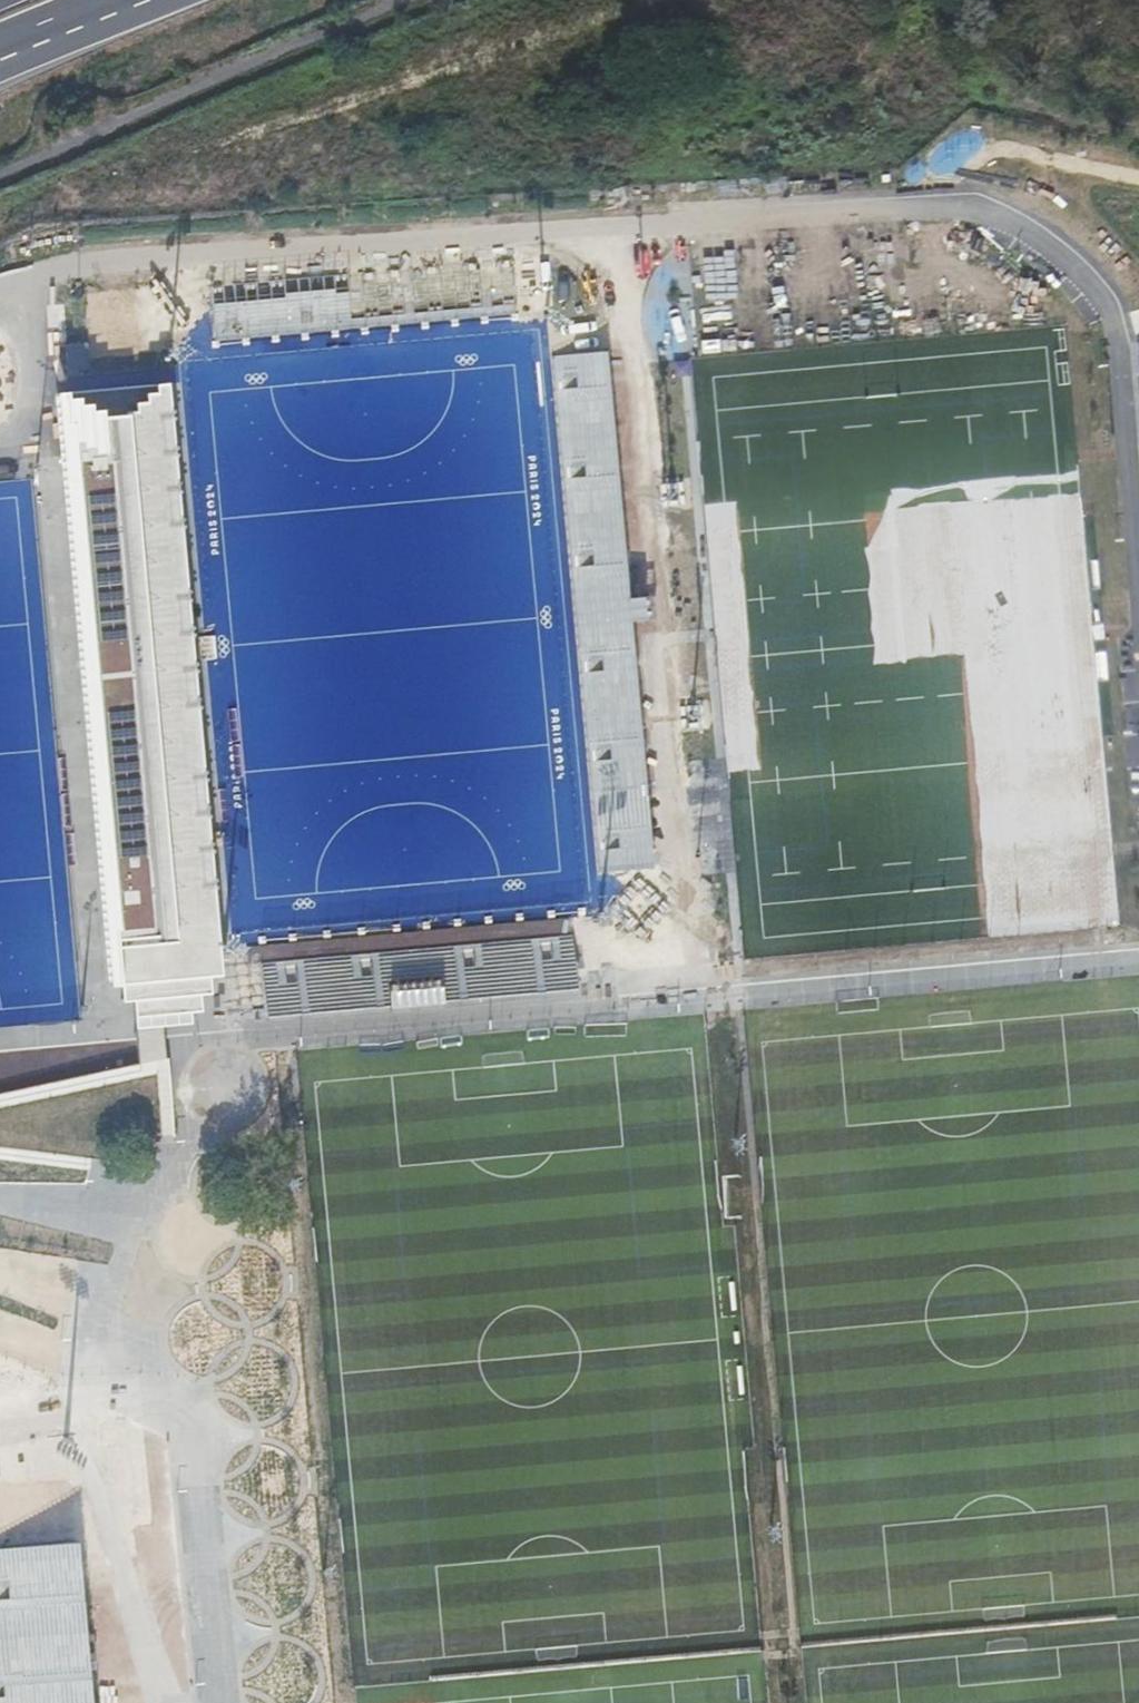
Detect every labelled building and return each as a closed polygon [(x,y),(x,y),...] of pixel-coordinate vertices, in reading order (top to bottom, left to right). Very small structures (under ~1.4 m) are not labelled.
[(166,390),(61,399),(106,986),(119,986),(121,1002),(131,1001),(135,1030),(191,1024),(190,1013),(201,1012),(200,996),(209,995),(208,976),(221,976),(166,390)] [(0,1549),(0,1702),(90,1702),(76,1542),(0,1549)] [(253,1688),(255,1702),(287,1702),(285,1684),(253,1688)]
